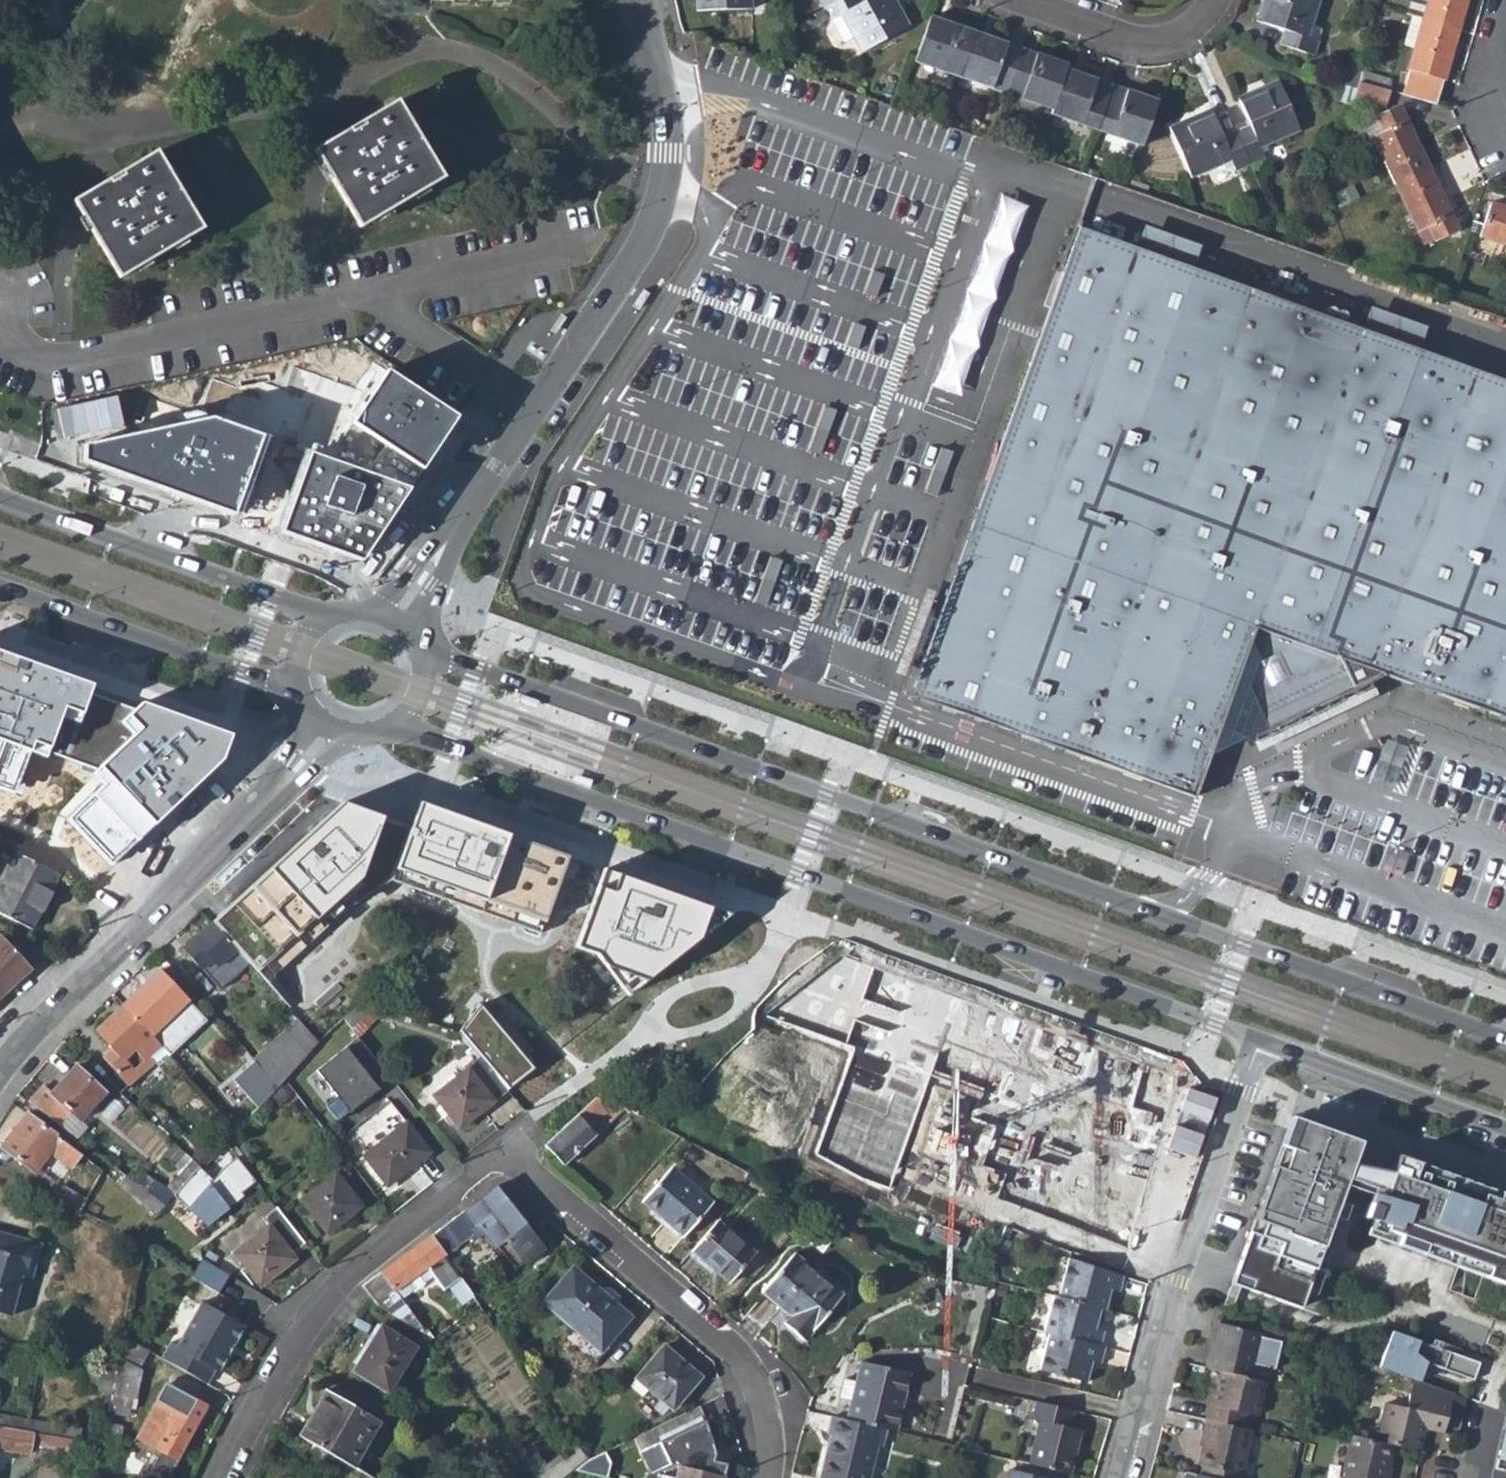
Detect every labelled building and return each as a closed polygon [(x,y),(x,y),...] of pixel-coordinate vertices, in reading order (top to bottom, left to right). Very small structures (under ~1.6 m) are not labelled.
[(699,10),(751,8),(750,0),(699,0),(699,10)] [(862,0),(838,0),(824,8),(831,20),(842,43),(852,38),(861,53),(909,27),(894,0),(868,0),(864,2),(862,0)] [(1319,0),(1265,0),(1257,22),(1285,31),(1281,47),(1313,57),(1318,42),(1308,38),(1319,0)] [(1421,21),(1427,0),(1411,0),(1407,17),(1421,21)] [(1421,21),(1459,31),(1467,0),(1427,0),(1421,21)] [(975,34),(929,18),(914,61),(959,78),(975,34)] [(1409,71),(1402,95),(1435,105),(1443,80),(1445,81),(1459,31),(1421,21),(1407,70),(1409,71)] [(1023,50),(975,34),(959,78),(1007,95),(1023,50)] [(1066,66),(1023,50),(1007,95),(1051,110),(1065,69),(1066,66)] [(1111,86),(1065,69),(1051,110),(1049,115),(1096,131),(1111,86)] [(1387,79),(1360,71),(1358,82),(1384,90),(1387,79)] [(1249,125),(1236,131),(1250,165),(1264,159),(1260,148),(1299,131),(1277,81),(1238,100),(1249,125)] [(1386,108),(1390,92),(1384,90),(1358,82),(1357,89),(1354,99),(1386,108)] [(1158,103),(1111,86),(1096,131),(1142,147),(1158,103)] [(397,101),(315,149),(360,228),(443,178),(397,101)] [(1372,136),(1396,186),(1429,170),(1399,107),(1376,119),(1382,131),(1372,136)] [(1236,172),(1250,165),(1236,131),(1221,138),(1209,111),(1169,130),(1192,179),(1231,161),(1236,172)] [(157,151),(74,199),(121,277),(202,228),(157,151)] [(1457,229),(1429,170),(1396,186),(1418,231),(1427,227),(1434,241),(1457,229)] [(1505,247),(1505,208),(1489,203),(1478,238),(1505,247)] [(908,697),(969,718),(1013,734),(1032,741),(1081,759),(1107,768),(1134,778),(1194,800),(1210,756),(1271,727),(1287,719),(1303,711),(1319,704),(1382,674),(1438,694),(1505,719),(1505,382),(1418,350),(1426,329),(1369,308),(1361,330),(1192,269),(1200,247),(1142,226),(1135,248),(1078,228),(1047,313),(987,478),(943,600),(926,646),(921,660),(919,667),(908,697)] [(650,295),(643,291),(632,307),(639,311),(650,295)] [(328,455),(353,388),(291,365),(278,401),(211,376),(199,408),(328,455)] [(387,372),(353,423),(422,469),(455,418),(387,372)] [(234,514),(262,436),(212,419),(85,446),(84,461),(234,514)] [(408,489),(309,454),(282,532),(362,560),(408,489)] [(0,654),(0,787),(15,792),(29,753),(46,759),(49,751),(62,717),(80,723),(92,690),(93,687),(0,654)] [(62,717),(49,751),(98,770),(129,736),(117,721),(135,706),(92,690),(80,723),(62,717)] [(532,710),(535,702),(517,696),(515,700),(514,704),(532,710)] [(59,813),(113,866),(223,763),(231,742),(135,706),(117,721),(129,736),(98,770),(59,813)] [(1389,738),(1376,775),(1392,781),(1405,744),(1389,738)] [(572,772),(569,780),(588,786),(589,782),(591,778),(572,772)] [(342,803),(215,920),(259,969),(361,878),(383,818),(342,803)] [(513,837),(418,803),(394,869),(490,903),(545,922),(568,856),(513,837)] [(58,874),(14,850),(0,878),(0,914),(30,929),(58,874)] [(709,908),(603,870),(576,947),(595,955),(627,994),(699,938),(709,908)] [(216,966),(235,949),(211,923),(182,949),(199,968),(209,959),(216,966)] [(5,992),(30,967),(0,936),(0,987),(5,992)] [(162,968),(123,1004),(150,1033),(160,1043),(162,1045),(183,1026),(175,1013),(190,999),(162,968)] [(349,1025),(374,1006),(360,1001),(342,1018),(349,1025)] [(151,1059),(147,1055),(137,1046),(150,1033),(123,1004),(94,1030),(110,1047),(99,1058),(125,1084),(151,1059)] [(480,1005),(460,1029),(509,1086),(532,1068),(480,1005)] [(349,1025),(356,1035),(389,1010),(374,1006),(349,1025)] [(298,1017),(252,1059),(254,1061),(276,1086),(283,1079),(318,1040),(309,1029),(298,1017)] [(137,1046),(147,1055),(160,1043),(150,1033),(137,1046)] [(375,1086),(389,1075),(357,1036),(316,1070),(336,1095),(325,1104),(338,1120),(377,1088),(375,1086)] [(457,1129),(507,1090),(478,1056),(431,1095),(457,1129)] [(242,1072),(266,1098),(276,1086),(254,1061),(242,1072)] [(44,1087),(29,1103),(56,1124),(68,1111),(80,1121),(104,1094),(75,1067),(51,1094),(44,1087)] [(621,1120),(630,1111),(598,1094),(543,1145),(564,1164),(616,1115),(621,1120)] [(25,1114),(1,1147),(35,1172),(49,1153),(69,1168),(80,1153),(25,1114)] [(1399,1155),(1393,1170),(1354,1164),(1361,1140),(1294,1115),(1233,1282),(1302,1306),(1346,1182),(1374,1191),(1370,1202),(1371,1203),(1366,1217),(1376,1220),(1372,1232),(1505,1280),(1505,1194),(1399,1155)] [(406,1119),(361,1154),(385,1187),(430,1150),(406,1119)] [(171,1180),(181,1188),(200,1166),(191,1157),(171,1180)] [(212,1179),(200,1166),(181,1188),(175,1195),(208,1226),(245,1196),(242,1193),(256,1181),(236,1157),(212,1179)] [(671,1165),(640,1201),(680,1237),(711,1202),(671,1165)] [(143,1171),(135,1181),(166,1204),(175,1195),(143,1171)] [(335,1172),(300,1200),(325,1233),(362,1204),(335,1172)] [(119,1184),(159,1213),(166,1204),(135,1181),(125,1174),(119,1184)] [(760,1192),(765,1184),(752,1177),(748,1181),(760,1192)] [(540,1246),(494,1185),(430,1236),(443,1255),(467,1236),(471,1241),(480,1234),(491,1246),(492,1245),(500,1240),(518,1262),(540,1246)] [(64,1186),(56,1197),(79,1210),(86,1199),(64,1186)] [(923,1216),(997,1245),(1004,1227),(929,1197),(923,1216)] [(292,1251),(303,1241),(277,1207),(264,1217),(268,1222),(231,1253),(257,1288),(295,1256),(292,1251)] [(754,1252),(717,1218),(689,1250),(727,1283),(754,1252)] [(12,1314),(18,1292),(12,1290),(17,1274),(30,1277),(35,1260),(38,1261),(43,1242),(0,1230),(0,1310),(12,1314)] [(442,1288),(458,1275),(443,1255),(430,1236),(429,1235),(362,1286),(369,1296),(375,1303),(391,1313),(422,1333),(424,1330),(401,1297),(431,1276),(442,1288)] [(500,1240),(492,1245),(511,1268),(518,1262),(500,1240)] [(1065,1251),(1054,1293),(1100,1304),(1104,1306),(1109,1288),(1119,1289),(1122,1274),(1065,1251)] [(792,1253),(758,1291),(788,1316),(783,1322),(802,1338),(841,1295),(792,1253)] [(220,1289),(229,1272),(203,1258),(194,1275),(220,1289)] [(571,1266),(541,1299),(602,1351),(630,1317),(571,1266)] [(1049,1291),(1039,1330),(1043,1331),(1099,1346),(1102,1332),(1093,1330),(1100,1304),(1054,1293),(1049,1291)] [(925,1297),(928,1308),(943,1303),(941,1292),(925,1297)] [(199,1301),(175,1345),(170,1343),(162,1358),(203,1381),(210,1368),(216,1371),(242,1326),(199,1301)] [(1394,1325),(1379,1365),(1422,1381),(1428,1365),(1473,1381),(1482,1356),(1394,1325)] [(380,1326),(353,1371),(387,1392),(414,1346),(380,1326)] [(1249,1378),(1259,1336),(1255,1335),(1219,1326),(1213,1354),(1207,1352),(1204,1367),(1219,1371),(1249,1378)] [(1097,1363),(1102,1347),(1099,1346),(1043,1331),(1034,1367),(1082,1380),(1088,1361),(1097,1363)] [(142,1369),(150,1351),(122,1335),(119,1356),(142,1369)] [(662,1345),(634,1376),(646,1386),(671,1407),(698,1376),(662,1345)] [(106,1433),(120,1436),(121,1429),(131,1431),(142,1369),(119,1356),(116,1369),(113,1393),(106,1433)] [(859,1361),(845,1420),(887,1430),(894,1432),(908,1372),(859,1361)] [(81,1387),(113,1393),(116,1369),(85,1364),(81,1387)] [(1255,1415),(1264,1382),(1249,1378),(1219,1371),(1212,1402),(1207,1401),(1203,1418),(1242,1428),(1246,1411),(1255,1415)] [(628,1384),(639,1394),(646,1386),(634,1376),(628,1384)] [(158,1399),(174,1407),(183,1392),(167,1383),(158,1399)] [(324,1389),(296,1434),(353,1467),(380,1422),(324,1389)] [(207,1405),(183,1392),(174,1407),(158,1399),(136,1437),(160,1452),(151,1469),(166,1477),(207,1405)] [(1384,1404),(1375,1442),(1392,1446),(1419,1452),(1423,1429),(1444,1435),(1452,1404),(1410,1394),(1406,1410),(1384,1404)] [(1038,1419),(1029,1463),(1068,1472),(1078,1429),(1067,1427),(1070,1410),(1035,1403),(1032,1418),(1038,1419)] [(33,1430),(75,1437),(96,1440),(98,1428),(0,1412),(0,1424),(33,1430)] [(877,1445),(882,1446),(887,1430),(845,1420),(830,1417),(826,1431),(829,1433),(820,1477),(825,1477),(869,1477),(877,1445)] [(1249,1430),(1242,1428),(1203,1418),(1199,1435),(1203,1436),(1196,1463),(1201,1464),(1198,1474),(1215,1477),(1238,1477),(1239,1473),(1249,1430)] [(660,1441),(671,1464),(678,1466),(722,1477),(726,1462),(712,1459),(714,1452),(705,1419),(660,1441)] [(1496,1468),(1505,1470),(1505,1421),(1496,1468)] [(33,1430),(0,1424),(0,1448),(30,1452),(32,1443),(33,1430)] [(32,1443),(73,1449),(75,1437),(33,1430),(32,1443)] [(1392,1446),(1375,1442),(1351,1435),(1341,1474),(1348,1476),(1348,1477),(1384,1477),(1392,1446)] [(531,1476),(533,1477),(562,1477),(575,1468),(588,1458),(576,1441),(531,1476)] [(611,1461),(605,1450),(588,1458),(575,1468),(607,1477),(611,1461)] [(722,1477),(678,1466),(675,1475),(661,1472),(660,1477),(722,1477)]
